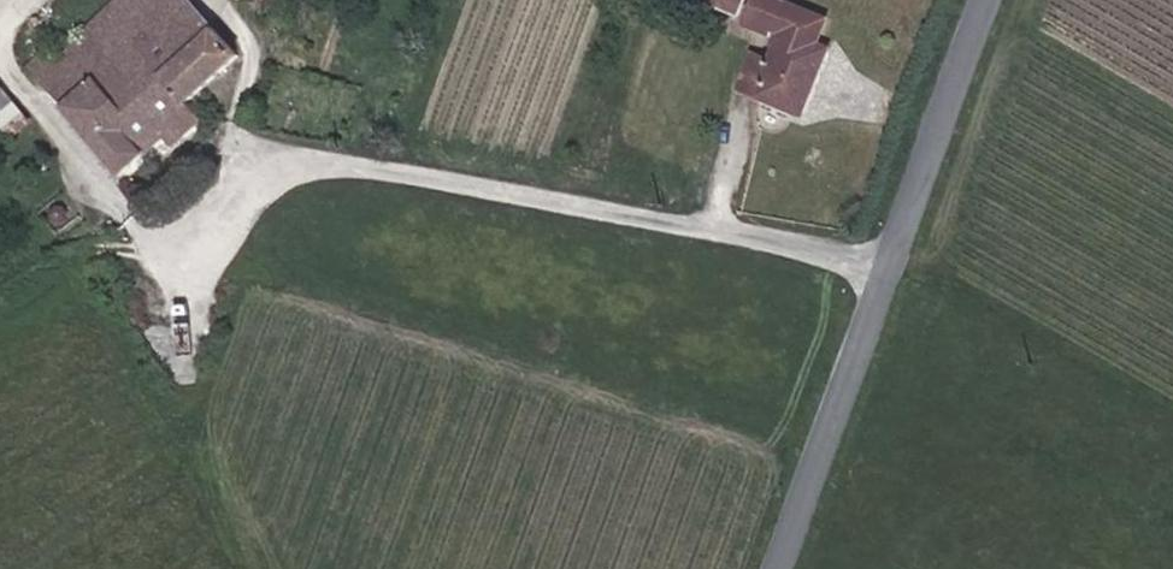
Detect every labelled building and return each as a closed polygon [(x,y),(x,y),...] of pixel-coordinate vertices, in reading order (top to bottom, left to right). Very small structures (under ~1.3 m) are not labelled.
[(186,0),(155,0),(149,7),(142,0),(116,0),(82,34),(145,102),(166,83),(187,105),(238,57),(205,21),(186,0)] [(249,4),(274,14),(280,0),(250,0),(249,4)] [(706,0),(740,14),(746,0),(706,0)] [(757,0),(746,0),(740,14),(737,22),(747,26),(757,0)] [(775,0),(757,0),(747,26),(769,34),(771,29),(782,34),(770,63),(752,56),(739,89),(802,114),(829,50),(817,45),(826,21),(775,0)] [(145,102),(82,34),(53,62),(43,53),(26,70),(62,103),(98,145),(145,102)] [(187,105),(166,83),(145,102),(98,145),(122,174),(166,135),(176,127),(185,137),(202,121),(187,105)] [(4,88),(0,85),(0,127),(6,134),(27,117),(4,88)] [(176,145),(185,137),(176,127),(166,135),(176,145)]
